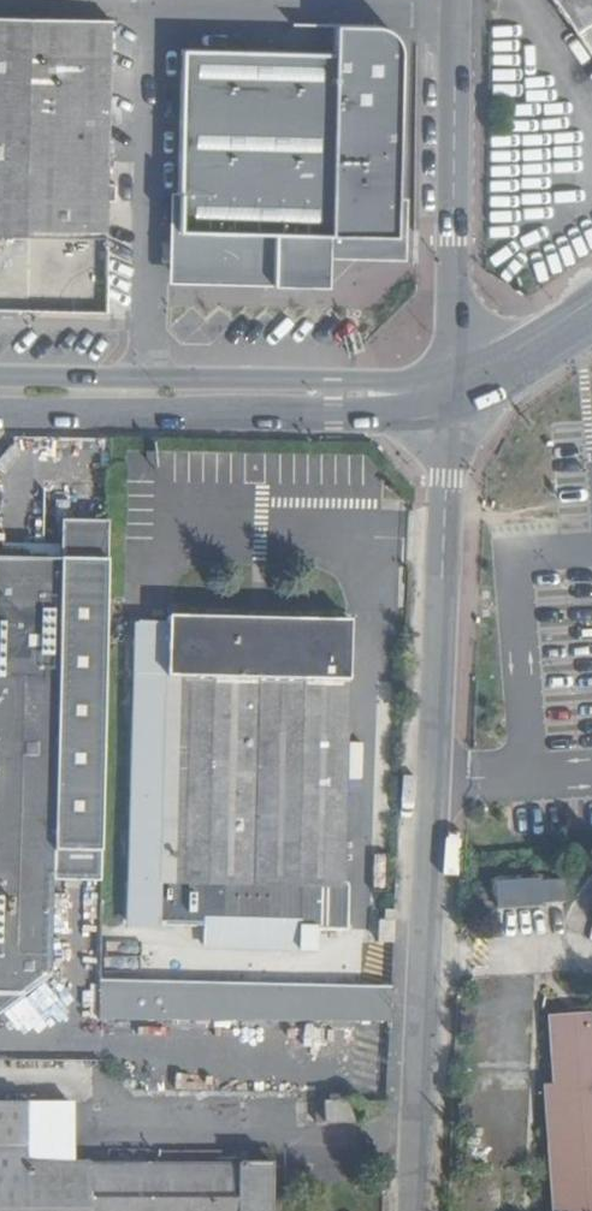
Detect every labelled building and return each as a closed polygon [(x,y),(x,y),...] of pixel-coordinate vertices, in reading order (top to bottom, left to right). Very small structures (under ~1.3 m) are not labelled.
[(591,58),(591,0),(552,0),(591,58)] [(102,230),(105,22),(0,20),(0,228),(102,230)] [(336,23),(291,23),(291,41),(310,41),(310,50),(336,51),(336,23)] [(182,50),(178,193),(170,193),(168,287),(331,291),(331,260),(400,262),(405,50),(400,39),(393,32),(382,28),(338,27),(337,54),(182,50)] [(0,228),(0,311),(100,313),(102,230),(0,228)] [(0,545),(0,560),(58,562),(58,547),(0,545)] [(49,996),(58,562),(0,560),(0,995),(49,996)] [(203,948),(254,949),(254,923),(298,925),(298,933),(347,933),(348,890),(343,889),(349,625),(168,620),(168,626),(134,625),(130,927),(204,929),(203,948)] [(495,905),(544,903),(544,900),(563,900),(563,880),(541,881),(541,877),(495,880),(495,905)] [(395,920),(379,920),(379,942),(395,942),(395,920)] [(254,923),(254,949),(297,951),(298,933),(298,925),(254,923)] [(123,928),(99,927),(98,1024),(240,1024),(240,989),(122,987),(123,928)] [(301,991),(240,989),(240,1024),(300,1024),(301,991)] [(552,1210),(591,1210),(591,1011),(549,1013),(553,1084),(543,1084),(552,1210)] [(354,1125),(355,1103),(315,1103),(315,1125),(354,1125)] [(0,1104),(0,1153),(28,1152),(27,1104),(0,1104)] [(0,1153),(0,1210),(268,1210),(268,1167),(27,1167),(28,1152),(0,1153)]
